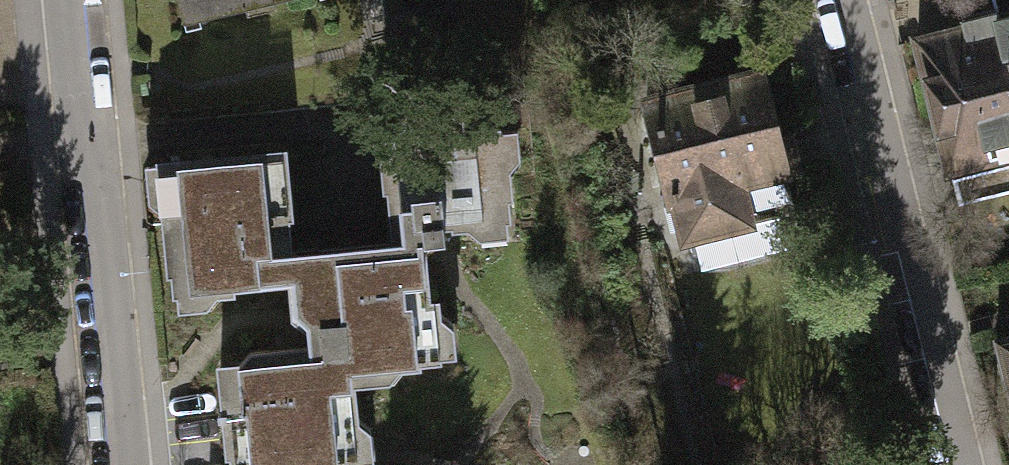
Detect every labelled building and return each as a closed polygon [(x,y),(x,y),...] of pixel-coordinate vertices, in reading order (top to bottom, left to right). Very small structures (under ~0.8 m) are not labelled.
[(196,15),(264,0),(192,0),(196,15)] [(949,182),(1003,169),(1000,157),(1008,155),(1008,13),(915,35),(949,182)] [(761,76),(648,103),(683,244),(749,228),(739,190),(802,174),(793,138),(777,141),(761,76)] [(387,188),(400,186),(404,227),(436,224),(453,222),(454,226),(492,223),(491,216),(505,214),(503,196),(508,195),(505,172),(496,173),(494,152),(490,152),(488,130),(380,141),(387,188)] [(229,287),(282,281),(280,265),(274,212),(286,210),(279,151),(157,164),(169,271),(172,271),(174,292),(190,290),(191,298),(230,294),(229,287)] [(291,253),(286,210),(274,212),(280,265),(305,262),(355,257),(355,263),(398,258),(397,253),(420,251),(431,243),(436,240),(436,224),(404,227),(400,186),(387,188),(393,242),(291,253)] [(425,303),(420,251),(397,253),(398,258),(355,263),(355,257),(305,262),(308,300),(293,302),(291,318),(297,323),(303,329),(320,327),(323,355),(279,359),(280,368),(241,372),(241,364),(219,366),(227,451),(231,451),(233,464),(333,464),(333,460),(351,458),(349,444),(354,444),(347,368),(414,361),(414,359),(435,357),(433,340),(439,340),(436,302),(425,303)]
